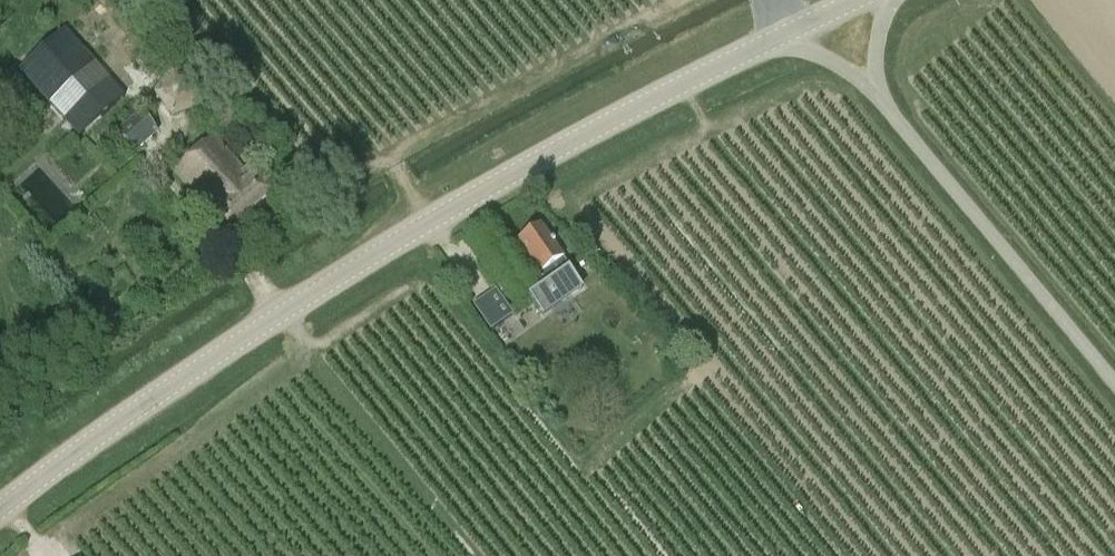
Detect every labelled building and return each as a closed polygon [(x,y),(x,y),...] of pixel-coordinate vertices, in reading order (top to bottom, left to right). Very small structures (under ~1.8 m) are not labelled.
[(63,28),(13,72),(76,141),(125,96),(63,28)] [(155,96),(172,118),(198,109),(197,79),(171,72),(155,96)] [(217,135),(240,117),(225,100),(203,119),(217,135)] [(157,133),(141,115),(118,136),(134,155),(157,133)] [(265,188),(253,174),(251,175),(245,170),(243,172),(215,138),(176,173),(227,230),(269,193),(265,188)] [(49,231),(77,204),(39,165),(11,193),(49,231)] [(570,269),(562,259),(540,227),(517,243),(539,275),(540,276),(540,275),(547,285),(528,298),(541,317),(582,289),(569,270),(570,269)] [(474,305),(491,330),(511,316),(493,292),(474,305)]
